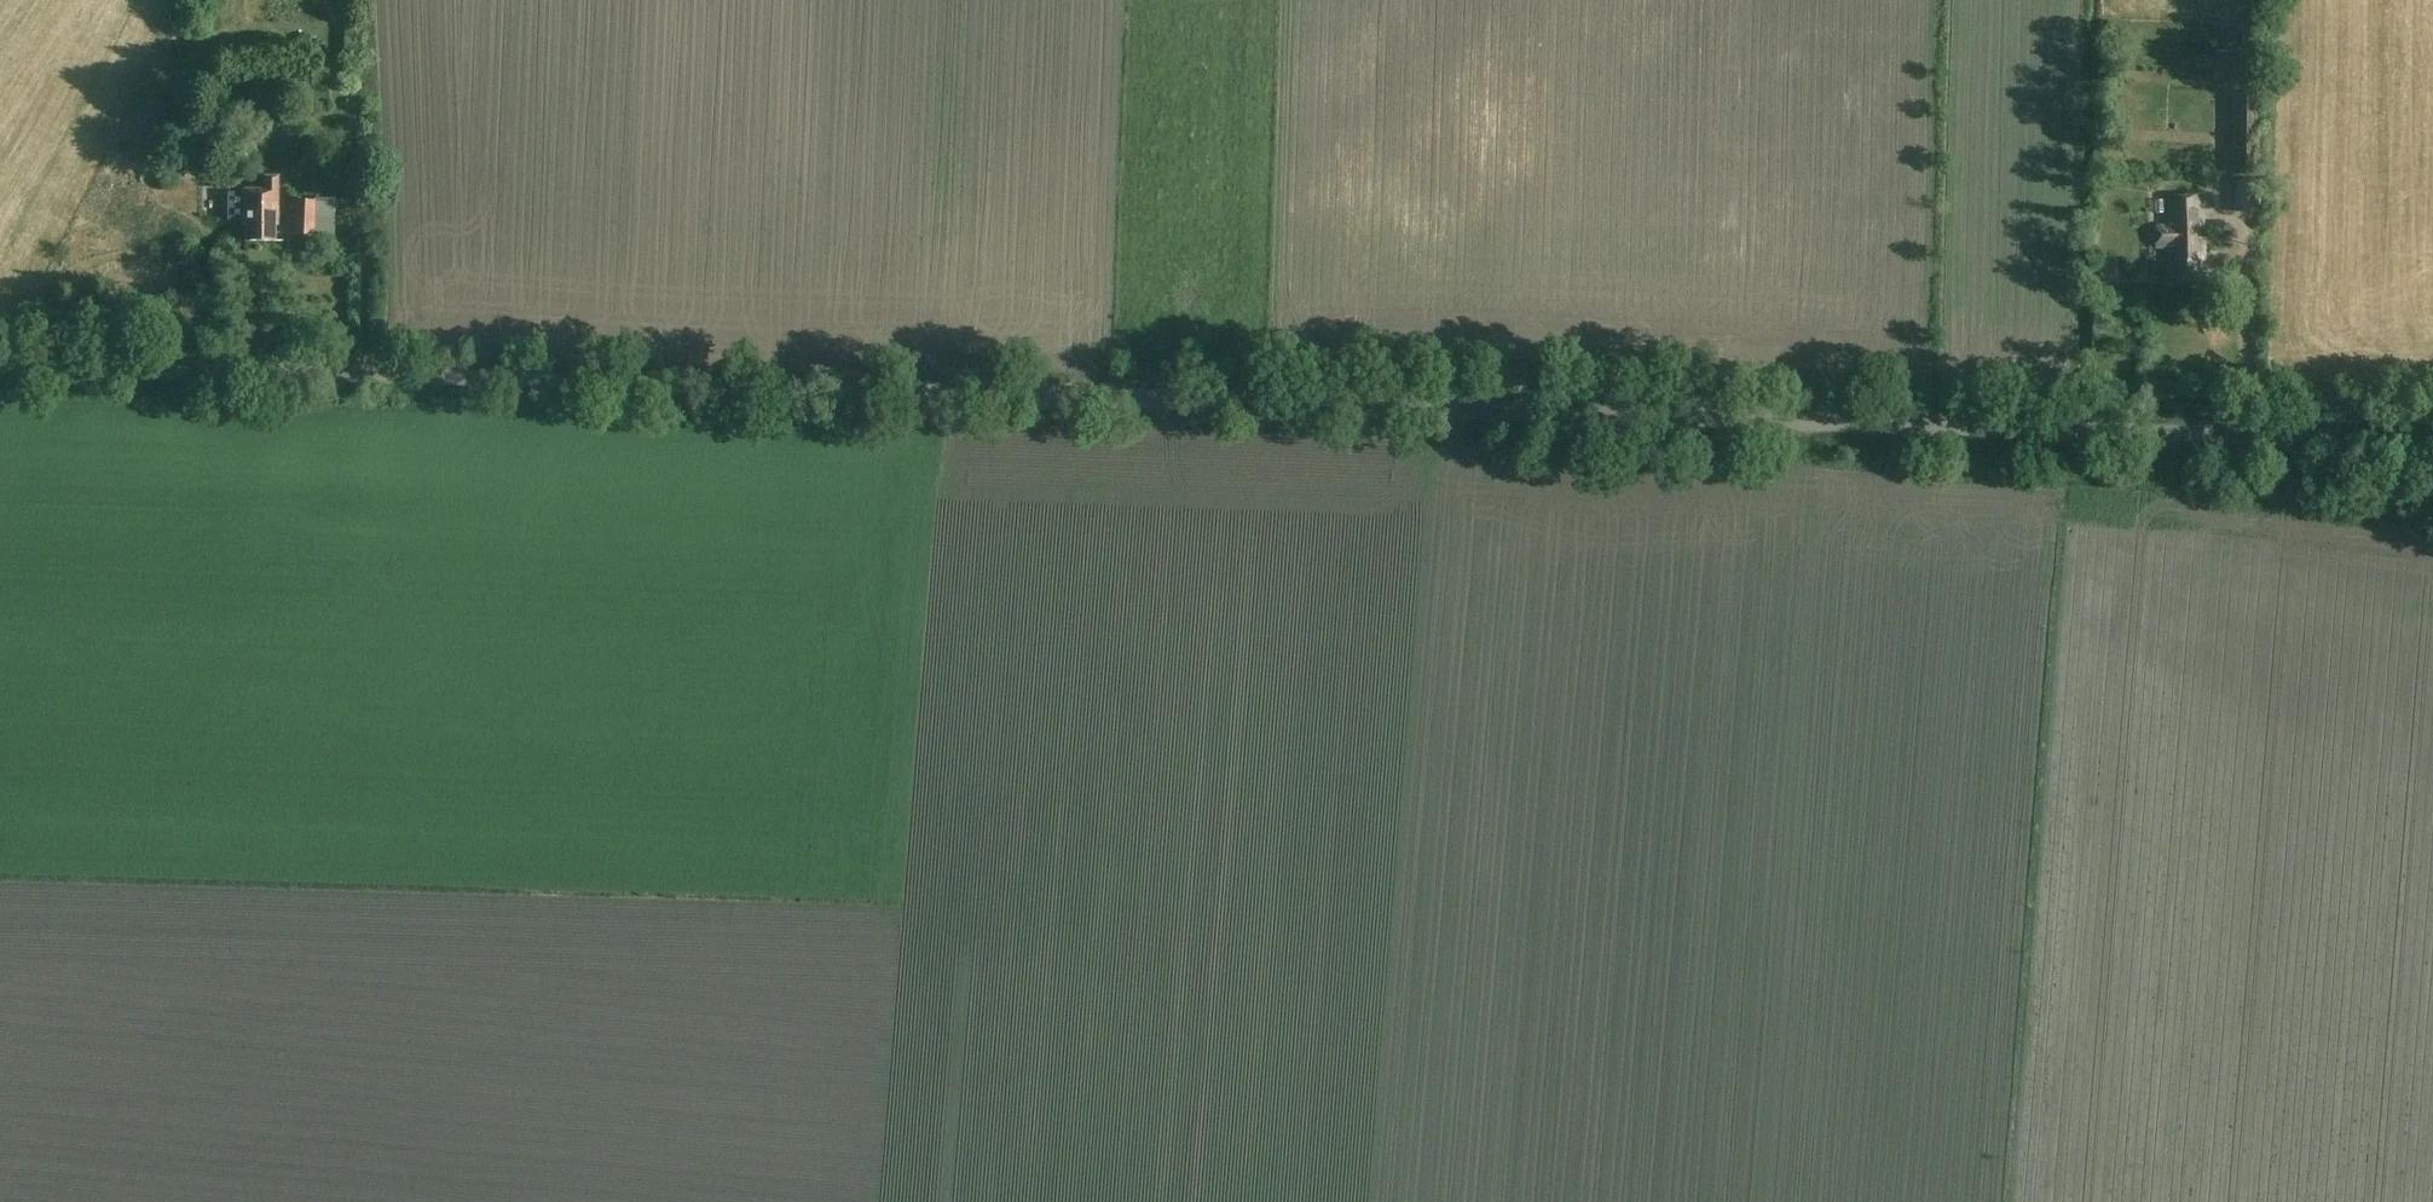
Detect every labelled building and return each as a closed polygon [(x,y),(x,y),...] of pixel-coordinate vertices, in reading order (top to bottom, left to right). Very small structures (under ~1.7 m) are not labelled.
[(243,190),(243,193),(227,193),(227,221),(242,221),(242,225),(245,225),(246,241),(274,241),(274,226),(277,226),(278,177),(265,177),(265,190),(243,190)] [(2201,261),(2205,261),(2202,196),(2169,197),(2170,226),(2155,226),(2156,247),(2171,247),(2172,284),(2201,283),(2201,261)] [(293,202),(292,236),(314,237),(315,202),(293,202)]
